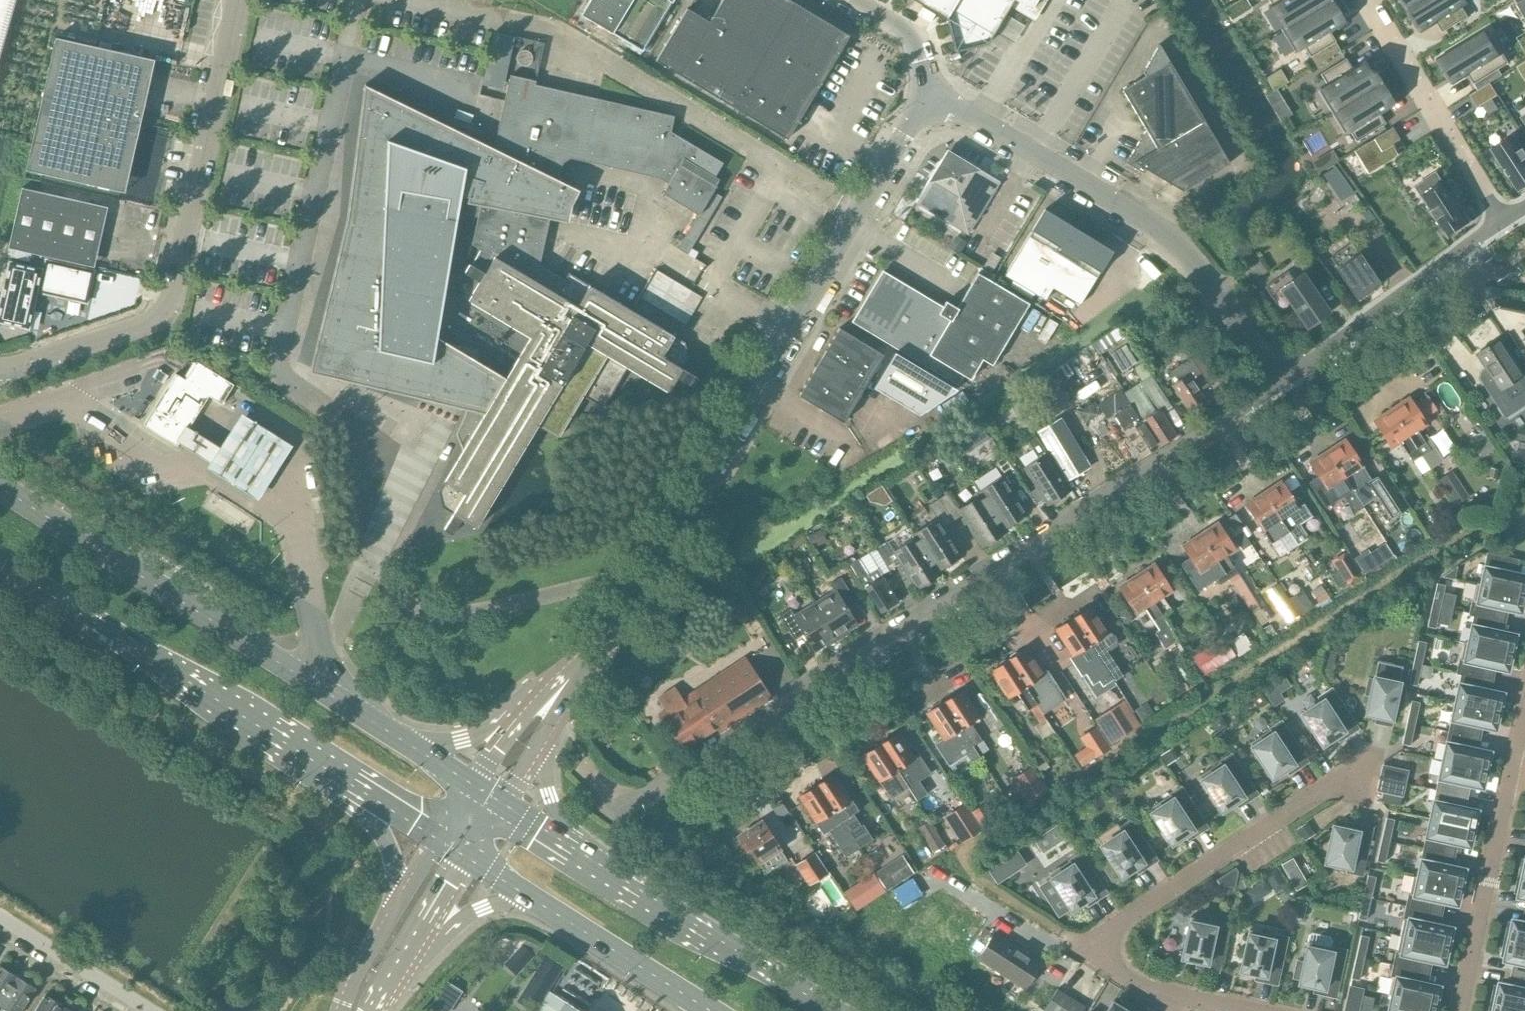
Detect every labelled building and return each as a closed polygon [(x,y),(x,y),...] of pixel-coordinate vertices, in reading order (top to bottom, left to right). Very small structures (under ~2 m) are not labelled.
[(16,0),(0,0),(0,55),(16,0)] [(581,14),(612,32),(631,0),(589,0),(581,14)] [(612,32),(642,51),(673,0),(631,0),(612,32)] [(787,139),(849,35),(792,0),(722,0),(710,21),(687,7),(656,60),(787,139)] [(947,18),(955,51),(988,43),(1010,6),(1034,20),(1046,0),(916,0),(947,18)] [(1285,26),(1329,0),(1269,0),(1285,26)] [(1281,29),(1291,45),(1294,51),(1303,45),(1311,56),(1336,41),(1330,32),(1344,23),(1340,16),(1330,0),(1329,0),(1285,26),(1281,29)] [(1409,8),(1410,8),(1420,24),(1423,30),(1438,22),(1443,32),(1459,22),(1469,16),(1462,5),(1467,2),(1466,0),(1422,0),(1409,8)] [(1489,30),(1441,59),(1451,76),(1455,82),(1469,74),(1475,84),(1510,63),(1489,30)] [(141,120),(146,99),(155,59),(56,37),(42,97),(141,120)] [(1145,76),(1122,90),(1146,129),(1126,162),(1144,173),(1146,169),(1182,190),(1230,162),(1159,44),(1142,71),(1143,72),(1145,76)] [(516,57),(516,58),(516,60),(517,61),(517,62),(518,64),(519,65),(521,66),(522,66),(524,66),(525,66),(527,66),(528,66),(529,65),(530,64),(531,62),(532,61),(532,60),(533,58),(532,57),(532,55),(531,54),(530,53),(529,52),(528,51),(527,50),(525,50),(524,50),(522,50),(521,51),(519,52),(518,53),(517,54),(517,55),(516,57)] [(1327,85),(1318,90),(1331,111),(1380,82),(1370,66),(1366,60),(1352,68),(1346,58),(1321,74),(1327,85)] [(661,170),(672,176),(662,193),(698,214),(720,179),(715,177),(723,163),(700,148),(671,131),(674,115),(535,84),(536,80),(510,74),(494,148),(484,143),(365,85),(348,215),(310,371),(468,409),(457,434),(463,450),(438,492),(443,507),(454,514),(445,529),(453,534),(462,518),(477,527),(538,424),(559,436),(583,396),(603,408),(628,366),(669,391),(678,376),(693,385),(699,377),(684,368),(690,357),(686,340),(570,272),(562,286),(531,268),(559,147),(661,170)] [(1380,82),(1331,111),(1331,112),(1344,133),(1349,130),(1356,141),(1386,123),(1380,114),(1394,105),(1390,98),(1380,82)] [(1491,82),(1471,94),(1478,107),(1499,95),(1491,82)] [(125,192),(141,120),(42,97),(26,170),(114,189),(125,192)] [(1394,126),(1374,138),(1381,151),(1402,139),(1394,126)] [(1520,190),(1524,187),(1524,148),(1524,147),(1523,148),(1514,134),(1493,148),(1520,190)] [(947,149),(915,201),(968,233),(1000,181),(947,149)] [(1333,149),(1312,162),(1318,171),(1338,159),(1333,149)] [(1437,173),(1415,187),(1429,208),(1428,209),(1436,221),(1437,221),(1448,237),(1464,226),(1469,223),(1462,212),(1437,173)] [(95,267),(108,207),(22,187),(9,247),(95,267)] [(1045,208),(1036,223),(1004,275),(1013,280),(1010,286),(1031,300),(1034,293),(1045,300),(1053,288),(1080,304),(1113,250),(1045,208)] [(5,262),(8,249),(0,248),(0,261),(5,262)] [(1360,300),(1362,298),(1367,299),(1372,295),(1372,291),(1381,285),(1360,254),(1339,269),(1360,300)] [(1497,257),(1486,264),(1491,272),(1483,277),(1490,287),(1509,275),(1497,257)] [(40,291),(87,302),(94,270),(47,260),(40,291)] [(1,301),(0,301),(0,322),(29,328),(36,298),(31,297),(37,268),(10,262),(4,291),(3,291),(1,301)] [(852,321),(958,384),(964,375),(971,379),(983,359),(992,365),(1029,303),(978,272),(954,313),(883,270),(852,321)] [(1302,273),(1294,278),(1289,270),(1265,287),(1279,307),(1289,300),(1308,327),(1329,312),(1302,273)] [(884,354),(839,327),(799,395),(843,422),(884,354)] [(1119,328),(1094,344),(1100,354),(1126,338),(1119,328)] [(1478,355),(1488,370),(1483,373),(1482,379),(1500,406),(1499,409),(1503,415),(1505,415),(1506,416),(1524,403),(1524,379),(1500,341),(1478,355)] [(919,414),(957,389),(895,351),(873,387),(919,414)] [(1209,386),(1191,360),(1173,371),(1179,382),(1173,385),(1191,411),(1206,401),(1200,392),(1209,386)] [(222,403),(229,393),(232,388),(234,384),(229,381),(228,382),(201,365),(202,364),(197,361),(191,370),(185,379),(176,373),(144,424),(178,445),(180,442),(179,442),(192,421),(193,421),(209,395),(222,403)] [(1125,392),(1142,420),(1143,420),(1159,446),(1177,435),(1163,413),(1172,408),(1152,375),(1125,392)] [(1141,457),(1159,446),(1143,420),(1142,420),(1125,392),(1123,393),(1121,390),(1099,404),(1101,408),(1108,418),(1114,414),(1125,431),(1141,457)] [(1414,406),(1409,400),(1392,411),(1417,448),(1422,455),(1431,468),(1443,460),(1426,434),(1422,436),(1418,430),(1425,424),(1429,421),(1426,416),(1435,410),(1426,398),(1414,406)] [(186,445),(202,456),(260,495),(267,482),(294,440),(243,408),(221,442),(197,427),(186,445)] [(1417,448),(1392,411),(1375,422),(1391,447),(1400,441),(1408,454),(1407,454),(1412,461),(1422,455),(1417,448)] [(1044,440),(1054,458),(1053,458),(1067,480),(1087,468),(1074,446),(1076,445),(1066,428),(1061,419),(1039,432),(1044,440)] [(180,442),(193,421),(192,421),(179,442),(180,442)] [(1047,452),(1046,453),(1036,436),(1028,441),(1039,458),(1024,467),(1047,505),(1071,489),(1047,452)] [(1346,440),(1329,452),(1359,498),(1363,505),(1378,495),(1392,517),(1409,506),(1385,470),(1371,479),(1346,440)] [(1329,452),(1311,463),(1320,476),(1309,483),(1325,507),(1345,495),(1351,504),(1359,498),(1329,452)] [(980,491),(1006,531),(1007,531),(1005,528),(1013,523),(1018,524),(1025,519),(1026,514),(1028,513),(1009,484),(1019,478),(1004,456),(994,462),(1003,476),(980,491)] [(1469,496),(1452,471),(1437,482),(1453,507),(1469,496)] [(1282,482),(1264,493),(1290,532),(1298,544),(1309,537),(1300,524),(1312,516),(1304,503),(1299,507),(1282,482)] [(1006,531),(980,491),(979,491),(982,494),(959,509),(948,492),(938,499),(953,521),(962,515),(983,547),(985,545),(990,547),(997,542),(998,537),(1006,531)] [(1290,532),(1264,493),(1247,505),(1264,531),(1272,543),(1281,537),(1290,532)] [(953,521),(938,499),(929,505),(937,519),(914,533),(941,574),(939,570),(947,565),(952,566),(959,562),(960,557),(962,555),(944,527),(953,521)] [(1200,535),(1246,602),(1253,597),(1234,567),(1235,567),(1226,554),(1234,548),(1218,523),(1200,535)] [(876,548),(890,571),(901,564),(917,589),(919,588),(924,589),(931,584),(932,579),(941,574),(914,533),(914,534),(916,537),(894,551),(887,541),(876,548)] [(1246,602),(1200,535),(1183,546),(1191,558),(1181,564),(1198,591),(1216,579),(1220,585),(1230,579),(1245,603),(1246,602)] [(1354,558),(1357,561),(1365,574),(1394,555),(1385,542),(1370,552),(1368,549),(1354,558)] [(1347,550),(1330,561),(1336,570),(1330,574),(1338,589),(1347,584),(1348,585),(1363,576),(1347,550)] [(1488,554),(1486,567),(1485,567),(1481,583),(1477,583),(1524,594),(1524,590),(1524,575),(1503,571),(1506,558),(1488,554)] [(1330,597),(1306,558),(1297,563),(1303,573),(1302,574),(1306,582),(1308,581),(1314,590),(1311,592),(1318,603),(1330,597)] [(860,580),(881,613),(899,602),(878,569),(869,575),(858,559),(850,565),(860,580)] [(1137,576),(1163,614),(1171,608),(1163,596),(1171,590),(1169,587),(1184,578),(1177,567),(1162,576),(1155,564),(1137,576)] [(1460,565),(1442,576),(1461,580),(1464,566),(1460,565)] [(1179,640),(1163,614),(1137,576),(1121,587),(1137,613),(1144,608),(1159,630),(1155,633),(1166,648),(1179,640)] [(815,603),(838,639),(849,632),(848,630),(857,624),(846,607),(856,601),(841,577),(830,583),(834,590),(815,603)] [(1278,583),(1270,589),(1282,605),(1278,608),(1289,622),(1298,615),(1289,598),(1278,583)] [(1432,604),(1440,606),(1445,585),(1437,583),(1432,604)] [(1471,613),(1493,618),(1496,606),(1520,611),(1524,594),(1477,583),(1473,601),(1471,613)] [(1301,589),(1289,598),(1298,615),(1299,617),(1314,606),(1301,589)] [(756,618),(748,603),(739,608),(741,613),(739,614),(745,625),(756,618)] [(838,639),(815,603),(795,615),(791,608),(780,615),(795,639),(805,633),(816,650),(825,645),(826,646),(838,639)] [(1440,606),(1432,604),(1427,626),(1435,628),(1440,606)] [(1073,618),(1111,677),(1115,682),(1124,676),(1107,649),(1111,649),(1116,645),(1117,642),(1116,638),(1114,635),(1111,633),(1107,633),(1091,607),(1073,618)] [(1464,642),(1512,652),(1515,634),(1491,629),(1493,618),(1471,613),(1475,615),(1473,625),(1472,625),(1469,642),(1464,641),(1464,642)] [(1073,618),(1055,630),(1073,656),(1069,658),(1072,663),(1081,676),(1085,673),(1092,684),(1100,679),(1103,682),(1111,677),(1073,618)] [(1224,638),(1194,657),(1205,674),(1235,655),(1224,638)] [(1414,662),(1422,663),(1426,642),(1418,640),(1414,662)] [(1458,671),(1481,676),(1483,664),(1508,670),(1512,652),(1464,642),(1460,660),(1461,660),(1458,671)] [(1026,649),(1009,660),(1037,702),(1041,708),(1044,713),(1051,709),(1066,698),(1059,687),(1047,669),(1042,672),(1026,649)] [(1325,650),(1322,665),(1332,667),(1336,653),(1325,650)] [(718,730),(771,695),(769,693),(746,658),(684,699),(678,690),(662,700),(667,709),(659,715),(682,749),(717,727),(718,730)] [(1037,702),(1009,660),(992,671),(1008,696),(1017,691),(1029,708),(1031,706),(1041,721),(1047,717),(1041,708),(1037,702)] [(1403,666),(1377,661),(1373,680),(1369,679),(1366,693),(1370,694),(1366,714),(1377,716),(1376,721),(1390,724),(1396,696),(1402,697),(1404,688),(1398,687),(1403,666)] [(1422,663),(1414,662),(1409,683),(1417,685),(1422,663)] [(1456,701),(1499,711),(1503,693),(1478,688),(1481,676),(1458,671),(1458,672),(1462,673),(1460,684),(1456,701)] [(944,701),(973,745),(981,739),(970,721),(978,715),(961,689),(953,695),(951,695),(945,698),(944,700),(944,701)] [(1322,700),(1302,713),(1322,745),(1343,731),(1346,736),(1357,728),(1332,689),(1319,697),(1322,700)] [(1094,720),(1110,745),(1141,726),(1124,700),(1094,720)] [(1407,721),(1415,723),(1420,702),(1412,700),(1407,721)] [(973,745),(944,701),(942,702),(940,702),(935,705),(934,707),(926,713),(942,738),(934,743),(948,765),(966,754),(971,761),(979,756),(973,745)] [(1450,731),(1468,735),(1470,723),(1495,728),(1499,711),(1456,701),(1452,719),(1450,731)] [(1034,726),(1042,739),(1053,732),(1045,720),(1034,726)] [(1415,723),(1407,721),(1402,743),(1410,745),(1415,723)] [(1271,728),(1249,743),(1272,778),(1293,764),(1295,768),(1307,761),(1281,722),(1271,729),(1271,728)] [(1097,726),(1079,737),(1086,746),(1093,758),(1111,747),(1110,746),(1097,726)] [(1443,760),(1486,769),(1490,752),(1465,746),(1468,735),(1450,731),(1447,743),(1447,742),(1443,760)] [(880,743),(910,788),(918,800),(926,795),(918,781),(930,773),(918,754),(914,756),(898,732),(891,736),(888,736),(882,740),(882,742),(880,743)] [(862,755),(892,799),(910,788),(880,743),(879,744),(877,743),(872,747),(870,750),(862,755)] [(1171,747),(1160,755),(1166,765),(1178,757),(1171,747)] [(1220,761),(1199,775),(1222,810),(1242,797),(1245,801),(1257,794),(1231,755),(1221,762),(1220,761)] [(1437,790),(1455,793),(1458,782),(1482,787),(1486,769),(1443,760),(1439,778),(1440,778),(1437,790)] [(1011,779),(1027,803),(1048,790),(1033,765),(1011,779)] [(1380,778),(1405,783),(1407,771),(1383,765),(1380,778)] [(817,784),(859,848),(872,840),(863,824),(860,826),(853,814),(859,810),(851,798),(834,773),(826,778),(824,778),(819,781),(819,783),(817,784)] [(1405,783),(1380,778),(1378,790),(1382,791),(1380,800),(1399,805),(1402,795),(1405,783)] [(859,848),(817,784),(815,785),(813,785),(808,788),(807,791),(799,796),(816,821),(823,834),(829,831),(846,857),(859,848)] [(1170,794),(1149,808),(1172,843),(1192,830),(1195,834),(1206,827),(1181,788),(1170,795),(1170,794)] [(1455,793),(1437,790),(1435,801),(1434,801),(1431,819),(1473,828),(1477,810),(1453,805),(1455,793)] [(944,817),(961,843),(982,830),(965,804),(944,817)] [(971,811),(982,825),(990,820),(980,805),(971,811)] [(1382,839),(1390,840),(1394,819),(1386,817),(1382,839)] [(1470,845),(1473,828),(1431,819),(1427,836),(1425,848),(1442,852),(1445,840),(1470,845)] [(751,847),(761,862),(781,849),(762,820),(754,825),(753,824),(744,830),(743,833),(738,836),(747,850),(751,847)] [(945,847),(930,821),(918,828),(934,854),(945,847)] [(1156,860),(1131,821),(1120,828),(1117,823),(1094,838),(1100,849),(1103,848),(1109,858),(1100,863),(1112,883),(1122,876),(1142,863),(1145,867),(1156,860)] [(1315,833),(1307,821),(1296,829),(1303,841),(1315,833)] [(1357,831),(1333,825),(1325,862),(1349,867),(1348,871),(1362,874),(1371,828),(1358,826),(1357,831)] [(1390,840),(1382,839),(1377,860),(1385,862),(1390,840)] [(1413,876),(1461,887),(1465,869),(1440,864),(1442,852),(1425,848),(1422,860),(1418,877),(1413,876)] [(814,852),(795,864),(809,885),(828,872),(814,852)] [(1017,852),(990,870),(998,882),(1025,863),(1017,852)] [(1070,860),(1048,874),(1060,892),(1049,900),(1059,915),(1070,907),(1071,909),(1092,896),(1095,900),(1106,893),(1080,854),(1070,860)] [(888,887),(899,879),(901,881),(913,873),(902,855),(889,864),(878,871),(888,887)] [(1235,868),(1216,880),(1220,886),(1234,889),(1238,873),(1235,868)] [(863,885),(848,895),(857,909),(884,891),(872,873),(860,881),(863,885)] [(1363,896),(1371,898),(1376,877),(1368,875),(1363,896)] [(1407,906),(1430,911),(1432,899),(1457,904),(1461,887),(1413,876),(1409,894),(1410,894),(1407,906)] [(1371,898),(1363,896),(1358,918),(1366,920),(1371,898)] [(1430,911),(1407,906),(1405,918),(1404,917),(1400,935),(1448,945),(1452,928),(1427,922),(1430,911)] [(1191,916),(1182,957),(1206,963),(1205,967),(1218,970),(1228,925),(1216,922),(1191,916)] [(1515,920),(1515,924),(1511,923),(1507,939),(1524,943),(1524,922),(1515,920)] [(1275,934),(1249,929),(1240,970),(1264,975),(1263,980),(1277,983),(1287,938),(1274,935),(1275,934)] [(1042,962),(995,932),(979,958),(1025,988),(1042,962)] [(1333,948),(1333,947),(1332,947),(1333,940),(1329,936),(1313,933),(1309,935),(1308,942),(1299,983),(1323,988),(1322,993),(1335,996),(1345,950),(1333,948)] [(1356,956),(1364,958),(1369,937),(1361,935),(1356,956)] [(1394,964),(1417,969),(1419,958),(1444,963),(1448,945),(1400,935),(1397,953),(1394,964)] [(1507,939),(1504,955),(1508,956),(1507,960),(1524,964),(1524,943),(1507,939)] [(522,945),(505,963),(517,973),(533,955),(522,945)] [(548,952),(518,1000),(535,1010),(565,963),(548,952)] [(1364,958),(1356,956),(1351,978),(1359,979),(1364,958)] [(1417,969),(1394,964),(1392,976),(1391,976),(1388,994),(1435,1004),(1439,986),(1414,981),(1417,969)] [(17,976),(0,966),(0,1003),(17,976)] [(1023,1010),(1077,1010),(1068,1005),(1080,987),(1053,970),(1036,996),(1033,995),(1023,1010)] [(1523,975),(1520,987),(1502,983),(1501,987),(1497,986),(1493,1002),(1524,1009),(1524,976),(1523,975)] [(8,1010),(10,1010),(20,1010),(35,988),(17,976),(0,1003),(0,1010),(8,1010)] [(1350,986),(1344,1010),(1358,1010),(1363,989),(1350,986)] [(566,1002),(549,991),(536,1010),(579,1010),(566,1002)] [(34,1010),(59,1010),(62,1005),(45,994),(34,1010)] [(1388,994),(1387,995),(1392,996),(1389,1010),(1434,1010),(1435,1004),(1388,994)] [(1113,1002),(1107,1010),(1128,1010),(1113,1002)] [(1493,1002),(1492,1010),(1524,1010),(1524,1009),(1493,1002)]
